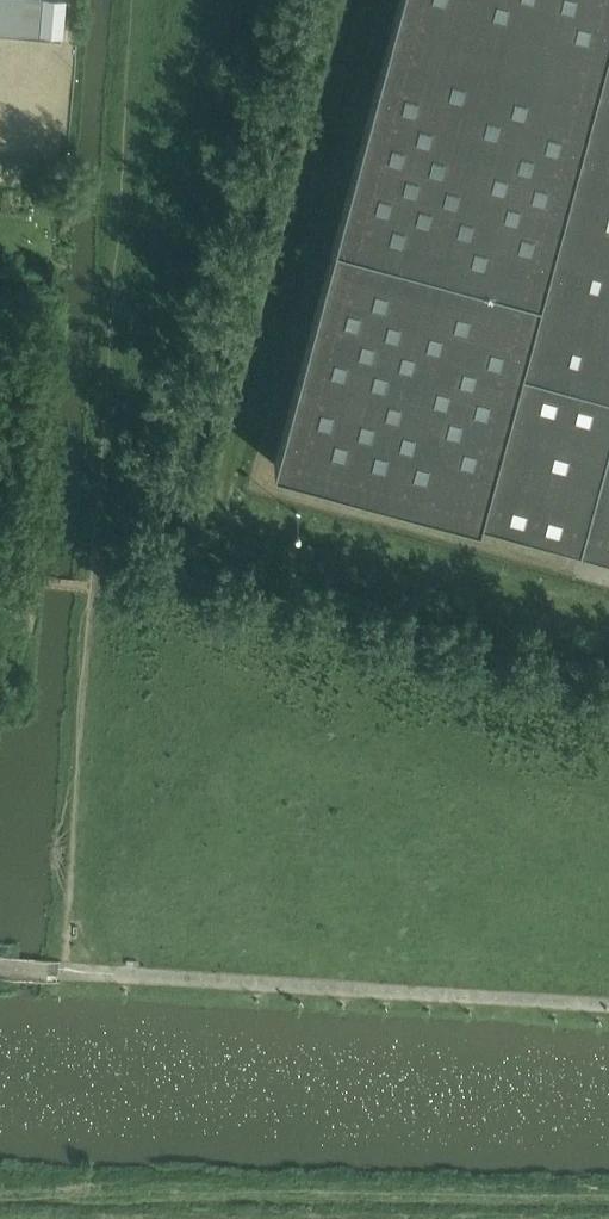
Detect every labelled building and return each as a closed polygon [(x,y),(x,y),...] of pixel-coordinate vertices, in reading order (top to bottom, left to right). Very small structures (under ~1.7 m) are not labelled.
[(275,465),(480,520),(608,42),(608,0),(400,0),(275,465)] [(480,520),(608,555),(608,42),(480,520)]
